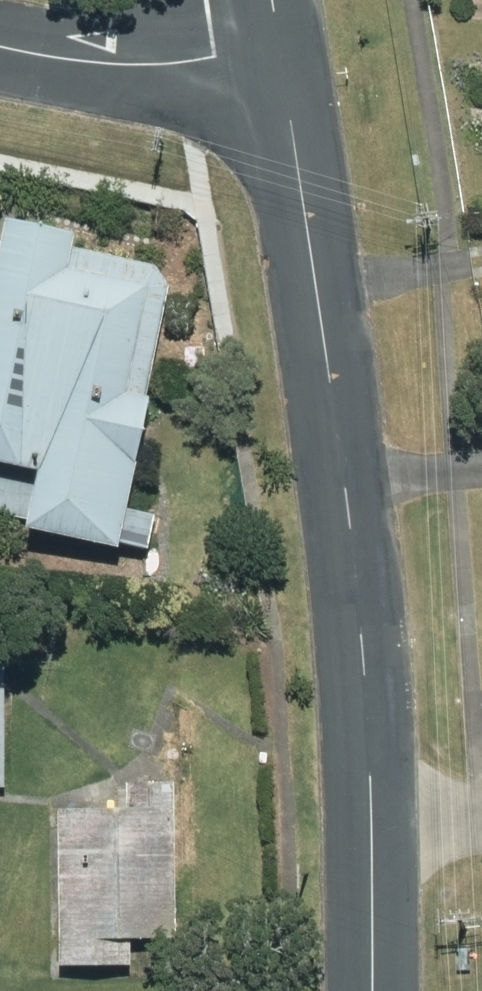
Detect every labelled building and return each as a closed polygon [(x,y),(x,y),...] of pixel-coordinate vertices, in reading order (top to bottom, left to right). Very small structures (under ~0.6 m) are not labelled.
[(33,518),(32,523),(150,549),(156,513),(131,507),(154,395),(131,389),(153,281),(74,263),(80,229),(13,215),(0,273),(0,510),(33,518)] [(58,808),(62,964),(136,963),(135,936),(180,935),(176,780),(130,781),(131,806),(58,808)]
